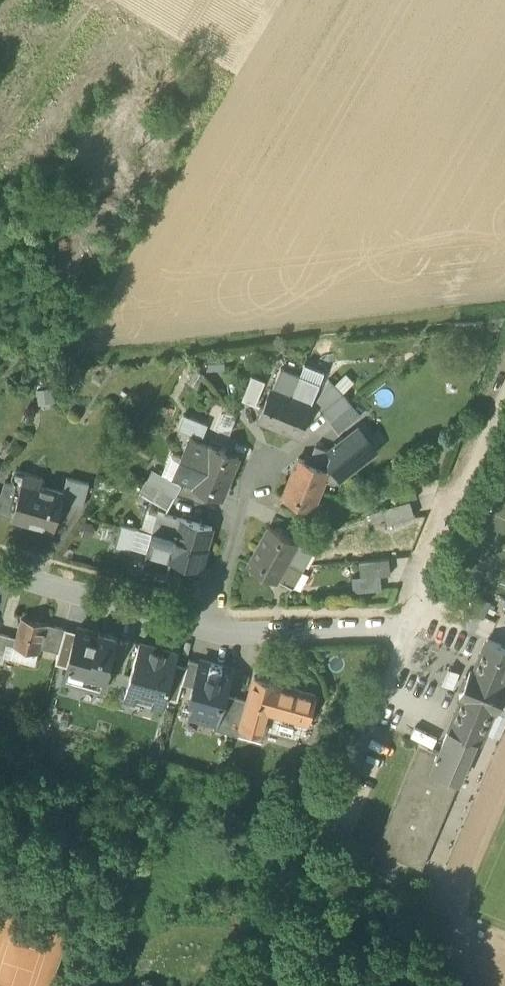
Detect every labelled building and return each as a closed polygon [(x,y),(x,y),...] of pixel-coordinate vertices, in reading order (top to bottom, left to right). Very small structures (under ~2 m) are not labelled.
[(224,355),(208,355),(208,371),(225,371),(224,355)] [(300,375),(320,383),(324,371),(305,363),(300,375)] [(281,367),(272,390),(291,397),(300,375),(281,367)] [(333,386),(342,395),(355,383),(346,374),(333,386)] [(243,399),(256,405),(265,383),(252,377),(243,399)] [(315,403),(323,411),(343,395),(342,395),(333,386),(328,381),(315,403)] [(52,388),(36,390),(38,405),(54,403),(52,388)] [(279,427),(291,397),(272,390),(260,419),(279,427)] [(323,411),(330,421),(351,405),(343,395),(323,411)] [(310,406),(291,397),(279,427),(298,435),(310,406)] [(360,416),(351,405),(330,421),(339,433),(360,416)] [(179,429),(202,439),(207,425),(184,416),(179,429)] [(349,436),(366,458),(377,449),(361,427),(349,436)] [(169,449),(177,453),(186,433),(178,429),(169,449)] [(298,459),(290,478),(320,491),(325,479),(333,483),(366,458),(349,436),(330,452),(316,446),(309,463),(298,459)] [(190,440),(182,458),(201,466),(208,448),(190,440)] [(208,448),(201,466),(231,478),(239,459),(209,447),(208,448)] [(175,477),(182,458),(170,453),(161,475),(173,481),(175,477)] [(193,484),(201,466),(182,458),(175,477),(193,484)] [(223,497),(231,478),(201,466),(193,484),(193,485),(223,497)] [(15,482),(21,483),(22,482),(40,487),(43,477),(20,471),(16,471),(13,474),(13,478),(15,482)] [(148,483),(154,486),(159,475),(154,473),(148,483)] [(159,475),(154,486),(175,497),(181,486),(173,481),(161,475),(160,474),(159,475)] [(62,501),(83,507),(89,484),(67,478),(63,493),(64,493),(62,501)] [(312,510),(320,491),(290,478),(282,498),(312,510)] [(12,516),(21,486),(5,481),(1,495),(0,494),(0,513),(12,516)] [(21,483),(21,486),(12,516),(55,528),(62,501),(64,493),(63,493),(40,487),(22,482),(21,483)] [(169,509),(175,497),(154,486),(147,497),(169,509)] [(391,495),(395,506),(410,502),(417,499),(413,488),(391,495)] [(414,517),(410,502),(395,506),(383,510),(385,516),(388,525),(414,517)] [(152,532),(153,533),(158,512),(145,508),(140,529),(152,532)] [(370,514),(372,520),(385,516),(383,510),(370,514)] [(175,539),(176,539),(182,519),(158,512),(153,533),(175,539)] [(212,527),(182,519),(176,539),(207,548),(212,527)] [(114,548),(130,553),(131,548),(137,528),(121,524),(114,548)] [(259,545),(288,561),(298,543),(299,542),(269,526),(259,545)] [(146,552),(147,551),(152,532),(140,529),(137,528),(131,548),(146,552)] [(147,551),(170,558),(175,539),(153,533),(152,532),(147,551)] [(176,539),(175,539),(170,558),(169,560),(171,560),(201,569),(207,548),(176,539)] [(312,550),(298,543),(288,561),(302,569),(312,550)] [(278,580),(278,579),(288,561),(259,545),(248,564),(278,580)] [(170,558),(147,551),(146,552),(142,567),(167,575),(171,560),(169,560),(170,558)] [(359,561),(361,578),(380,576),(391,575),(389,558),(359,561)] [(302,569),(288,561),(278,579),(292,587),(302,569)] [(381,590),(380,576),(361,578),(351,579),(352,593),(381,590)] [(14,646),(38,653),(40,647),(41,643),(48,644),(49,645),(54,626),(22,617),(16,637),(14,646)] [(65,629),(54,626),(49,645),(48,644),(47,649),(59,652),(65,629)] [(116,637),(78,627),(77,632),(67,667),(63,681),(101,691),(116,637)] [(77,632),(65,629),(59,652),(55,663),(67,667),(77,632)] [(5,655),(8,644),(10,636),(0,633),(0,654),(5,655)] [(14,646),(16,637),(10,636),(8,644),(13,646),(14,646)] [(474,673),(470,672),(460,696),(464,697),(449,731),(475,742),(479,743),(493,710),(497,711),(504,692),(504,686),(503,686),(504,682),(504,647),(488,640),(474,673)] [(5,655),(4,657),(35,665),(38,653),(13,646),(8,644),(5,655)] [(140,644),(125,698),(163,708),(166,698),(176,663),(178,654),(140,644)] [(182,684),(194,687),(200,663),(188,659),(187,666),(182,684)] [(215,723),(217,723),(225,695),(232,669),(201,661),(200,663),(194,687),(186,715),(215,723)] [(187,666),(176,663),(166,698),(177,701),(182,684),(187,666)] [(240,728),(263,735),(269,713),(308,724),(316,696),(254,678),(248,701),(240,728)] [(214,729),(226,733),(236,698),(225,695),(217,723),(215,723),(214,729)] [(248,701),(236,698),(226,733),(238,736),(240,728),(248,701)] [(260,744),(263,735),(240,728),(238,736),(237,738),(260,744)] [(449,731),(440,752),(466,764),(475,742),(449,731)] [(375,849),(422,869),(466,764),(440,752),(419,744),(375,849)]
